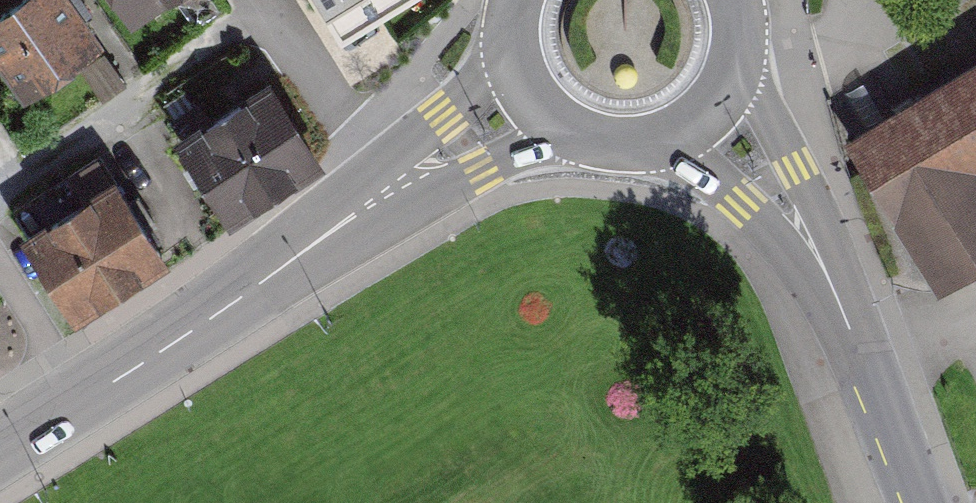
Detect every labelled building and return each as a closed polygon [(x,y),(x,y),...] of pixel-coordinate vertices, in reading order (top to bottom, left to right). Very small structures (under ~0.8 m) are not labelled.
[(0,9),(0,66),(21,98),(100,46),(70,0),(14,0),(0,9)] [(129,20),(160,0),(117,0),(129,20)] [(337,36),(396,0),(315,0),(337,36)] [(842,137),(934,288),(975,263),(975,55),(842,137)] [(319,163),(269,81),(176,138),(227,219),(319,163)] [(163,257),(111,175),(23,230),(75,313),(163,257)]
